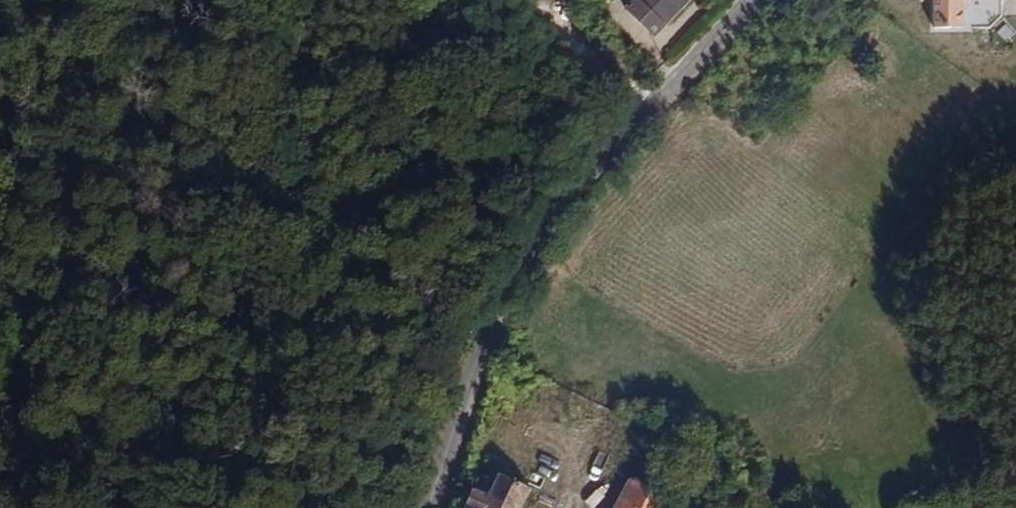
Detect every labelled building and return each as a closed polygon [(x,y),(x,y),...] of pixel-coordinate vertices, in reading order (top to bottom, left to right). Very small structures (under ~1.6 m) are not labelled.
[(933,30),(969,30),(969,0),(932,0),(933,30)] [(651,450),(661,433),(633,425),(610,471),(631,480),(636,481),(651,450)] [(666,457),(651,450),(636,481),(651,489),(666,457)] [(500,475),(489,497),(475,489),(465,507),(467,507),(522,507),(531,490),(500,475)] [(631,480),(616,507),(668,507),(673,500),(651,489),(636,481),(631,480)]
